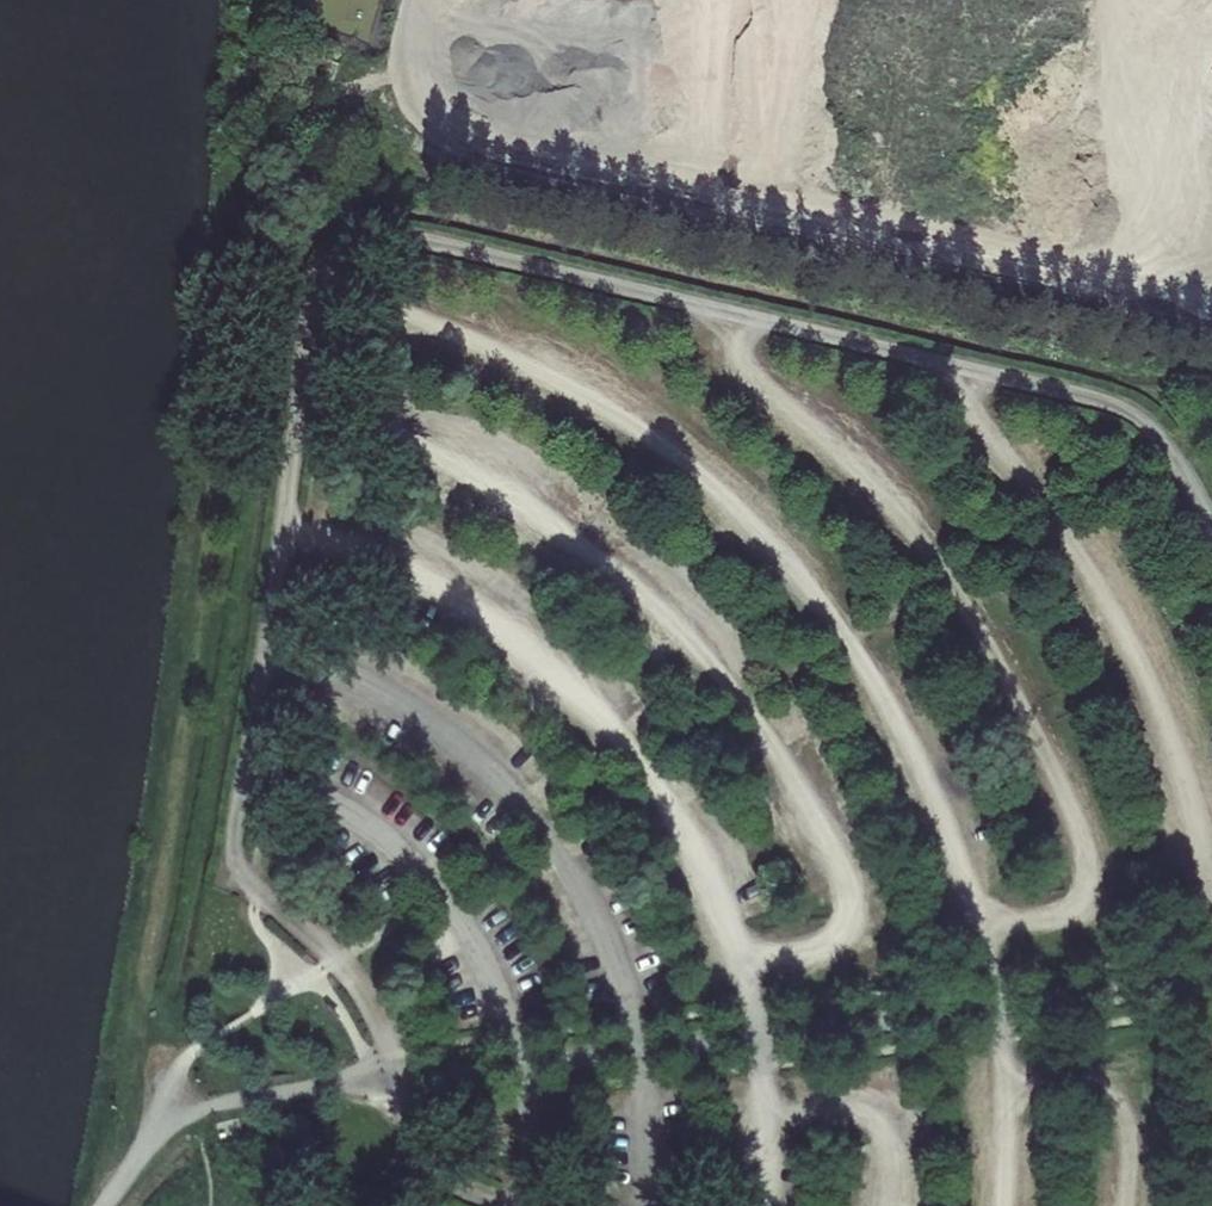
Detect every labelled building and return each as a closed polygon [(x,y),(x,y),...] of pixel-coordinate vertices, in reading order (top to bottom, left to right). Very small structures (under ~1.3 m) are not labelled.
[(1112,69),(1128,0),(809,0),(1112,69)]
